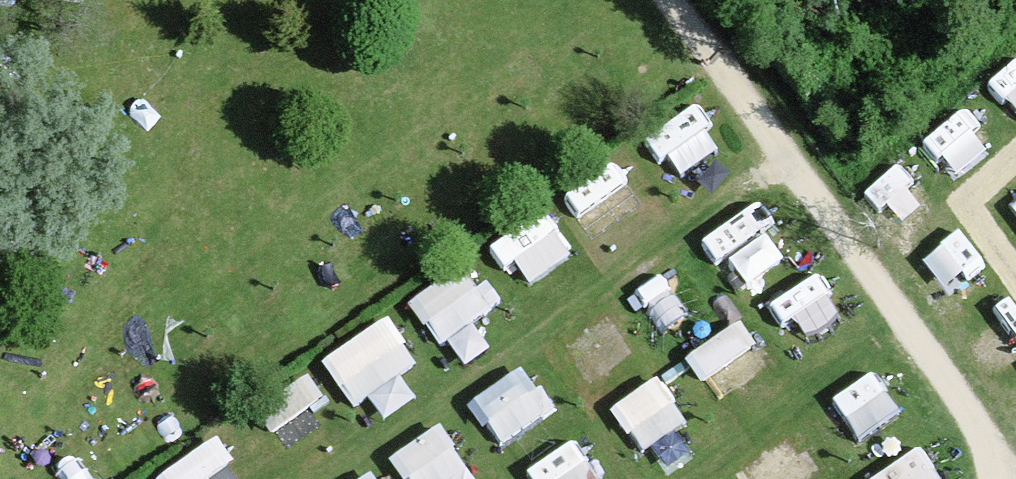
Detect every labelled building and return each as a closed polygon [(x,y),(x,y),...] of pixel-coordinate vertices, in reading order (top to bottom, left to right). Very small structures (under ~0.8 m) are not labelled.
[(574,185),(585,222),(635,207),(625,170),(574,185)] [(528,273),(574,246),(554,212),(508,238),(528,273)] [(663,327),(713,292),(684,250),(633,286),(663,327)] [(463,266),(422,298),(463,351),(504,319),(463,266)] [(813,354),(857,324),(819,269),(775,299),(813,354)] [(583,371),(636,351),(619,304),(565,324),(583,371)] [(325,354),(355,400),(424,356),(394,309),(325,354)] [(692,344),(716,390),(770,362),(747,316),(692,344)] [(506,438),(557,398),(526,358),(474,398),(506,438)] [(859,431),(900,411),(880,370),(839,390),(859,431)] [(637,444),(689,421),(669,376),(617,398),(637,444)] [(422,478),(482,478),(446,418),(402,445),(422,478)] [(815,464),(790,426),(746,454),(762,478),(792,478),(815,464)] [(160,474),(164,478),(200,478),(235,454),(218,431),(160,474)] [(581,436),(532,464),(540,478),(606,478),(581,436)] [(875,478),(950,478),(924,439),(871,473),(875,478)] [(373,463),(353,478),(386,478),(373,463)]
